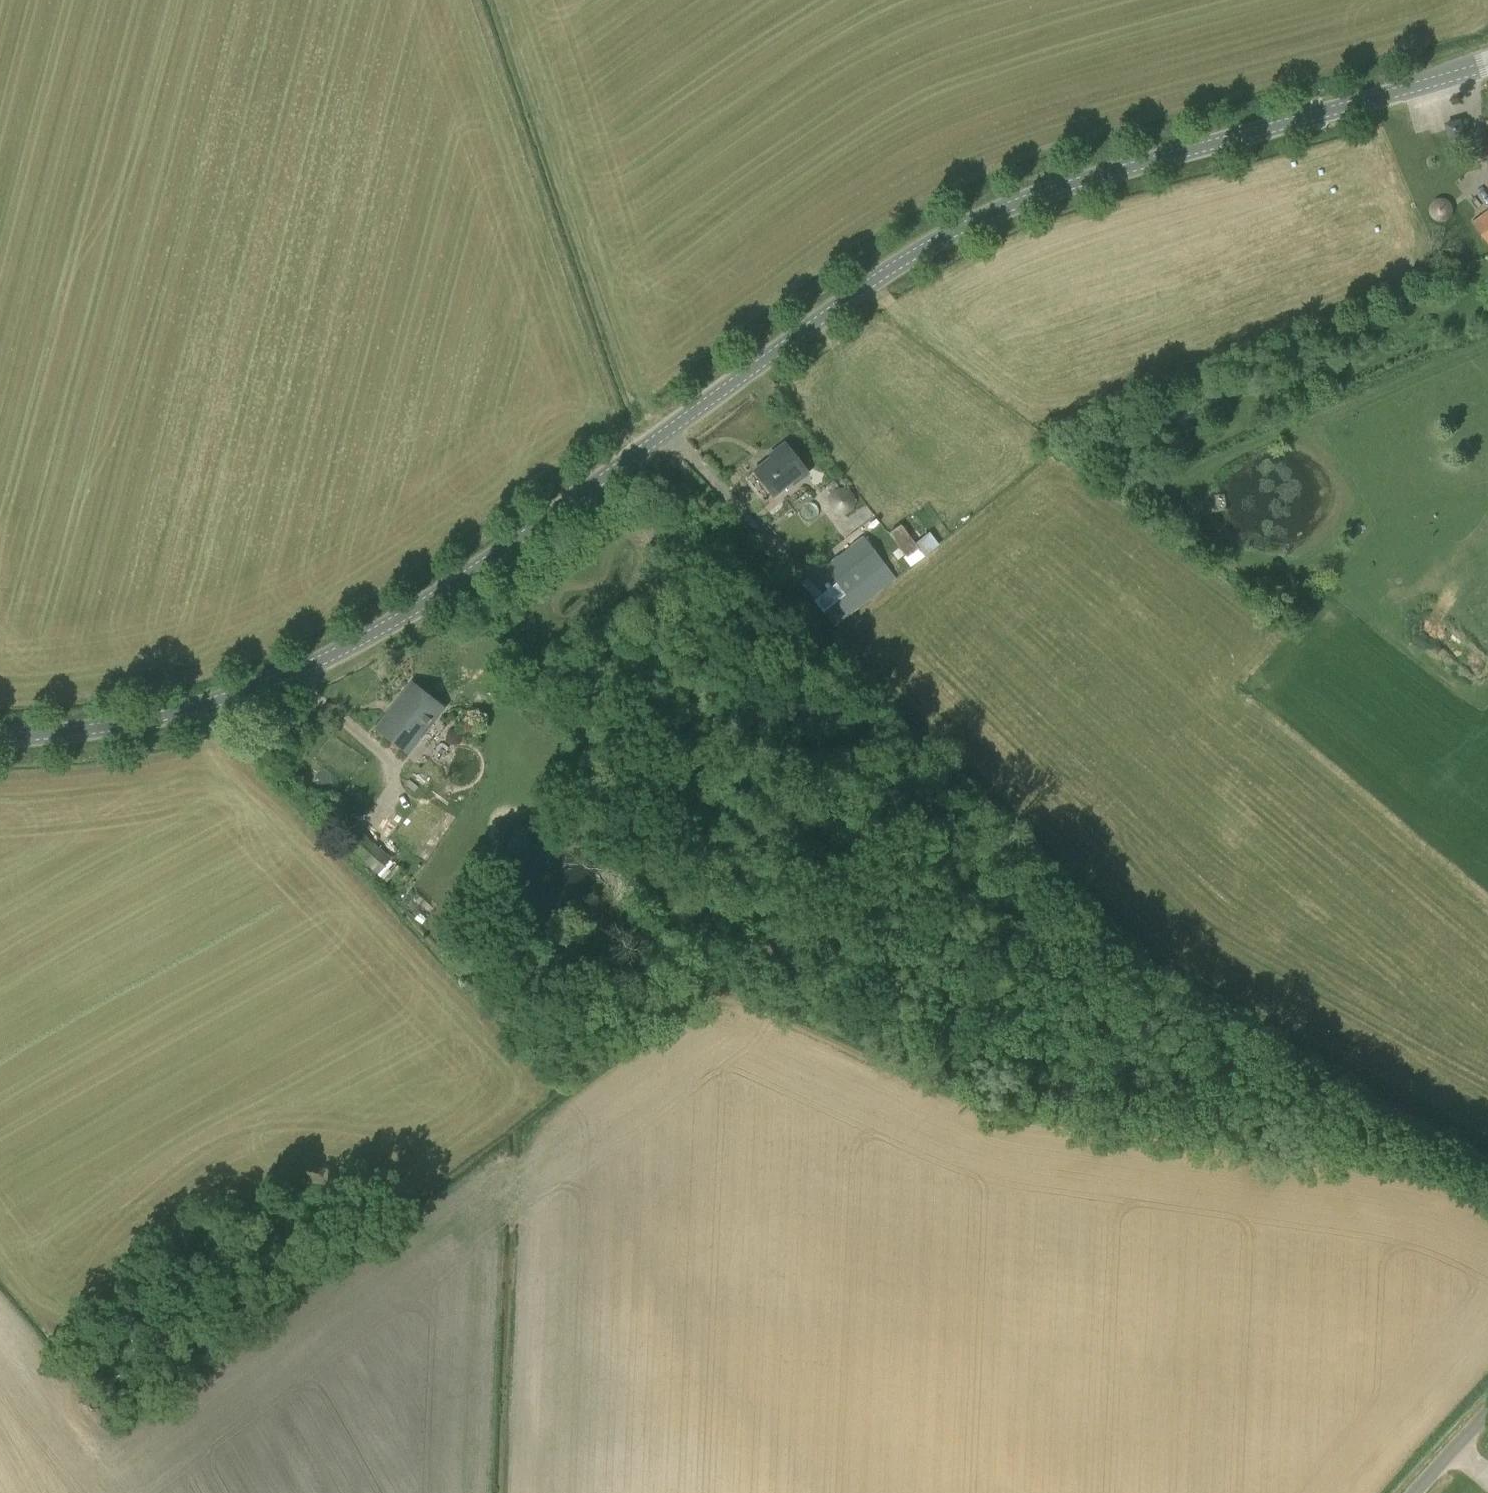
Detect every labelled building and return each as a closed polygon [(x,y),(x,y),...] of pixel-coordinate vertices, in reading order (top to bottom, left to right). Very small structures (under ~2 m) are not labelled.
[(1451,139),(1465,135),(1462,122),(1447,126),(1451,139)] [(1473,221),(1487,242),(1487,210),(1473,221)] [(797,478),(806,471),(784,443),(773,451),(775,454),(754,470),(772,493),(795,475),(797,478)] [(843,513),(845,513),(850,511),(854,506),(855,504),(855,503),(855,501),(855,499),(855,498),(854,496),(854,495),(853,493),(852,492),(851,491),(850,490),(848,489),(847,488),(845,488),(844,488),(842,488),(840,488),(839,488),(837,489),(836,489),(835,490),(833,491),(832,493),(831,494),(831,495),(830,497),(830,498),(829,500),(830,502),(830,503),(830,505),(831,506),(832,508),(833,509),(834,510),(835,511),(836,512),(838,513),(839,513),(841,513),(843,513)] [(914,543),(900,525),(890,533),(895,539),(884,548),(889,554),(890,553),(898,563),(904,558),(910,566),(938,543),(929,531),(914,543)] [(834,626),(895,577),(862,535),(823,566),(836,582),(825,591),(819,584),(808,593),(834,626)] [(407,753),(443,707),(411,683),(376,728),(407,753)] [(378,886),(397,863),(363,834),(349,850),(361,860),(355,867),(378,886)]
